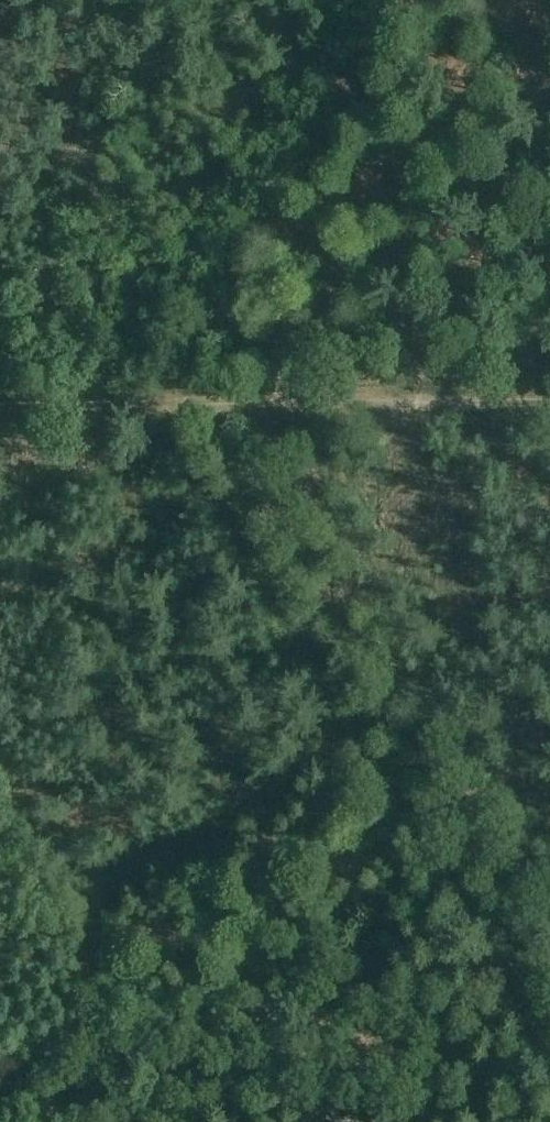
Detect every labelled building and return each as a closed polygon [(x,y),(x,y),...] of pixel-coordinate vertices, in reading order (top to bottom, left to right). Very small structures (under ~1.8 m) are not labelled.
[(391,238),(367,253),(377,268),(400,253),(391,238)]
